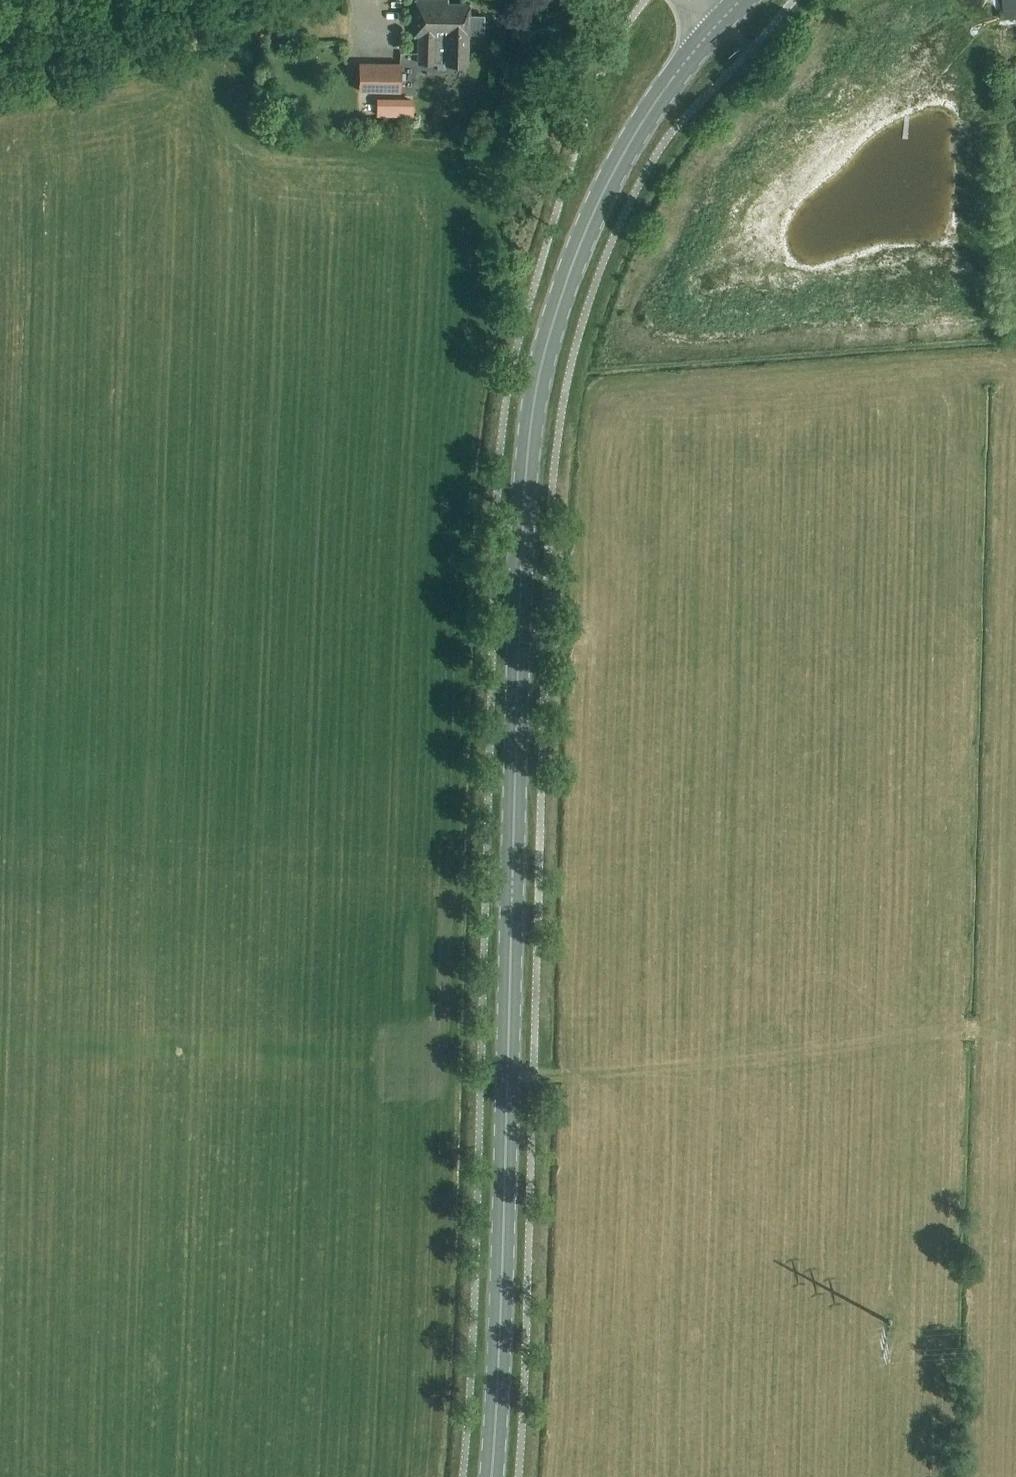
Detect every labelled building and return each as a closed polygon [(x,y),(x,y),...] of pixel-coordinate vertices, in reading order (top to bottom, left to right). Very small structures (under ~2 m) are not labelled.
[(449,1),(416,1),(415,37),(418,37),(418,64),(436,64),(436,62),(447,62),(447,51),(468,51),(469,3),(449,3),(449,1)] [(358,63),(358,91),(399,91),(400,64),(358,63)] [(412,117),(412,100),(375,100),(375,117),(412,117)]
